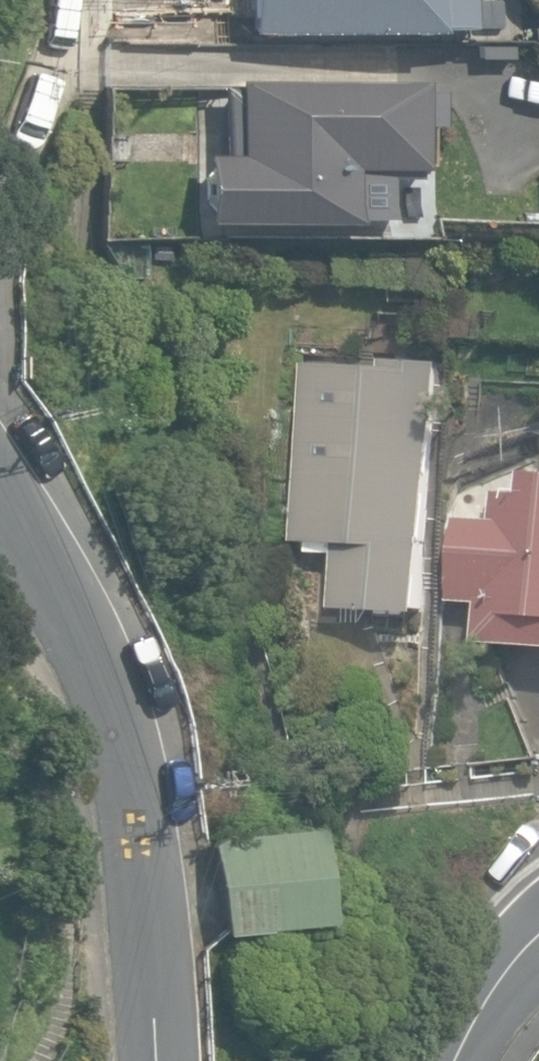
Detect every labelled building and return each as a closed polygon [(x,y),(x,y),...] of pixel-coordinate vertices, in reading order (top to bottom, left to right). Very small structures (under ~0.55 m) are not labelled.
[(193,21),(193,8),(193,0),(107,0),(107,21),(133,21),(193,21)] [(247,34),(437,33),(437,28),(471,28),(471,0),(246,0),(246,34),(247,34)] [(424,91),(424,82),(237,82),(237,154),(201,155),(201,224),(352,224),(352,218),(390,218),(390,178),(421,178),(421,125),(441,125),(441,91),(424,91)] [(335,608),(429,613),(442,368),(304,365),(291,541),(308,541),(307,552),(338,554),(335,608)] [(538,645),(538,469),(526,468),(524,491),(494,489),(494,503),(461,501),(461,515),(455,515),(451,601),(480,603),(478,642),(538,645)] [(202,836),(216,934),(218,933),(308,921),(295,823),(202,836)]
